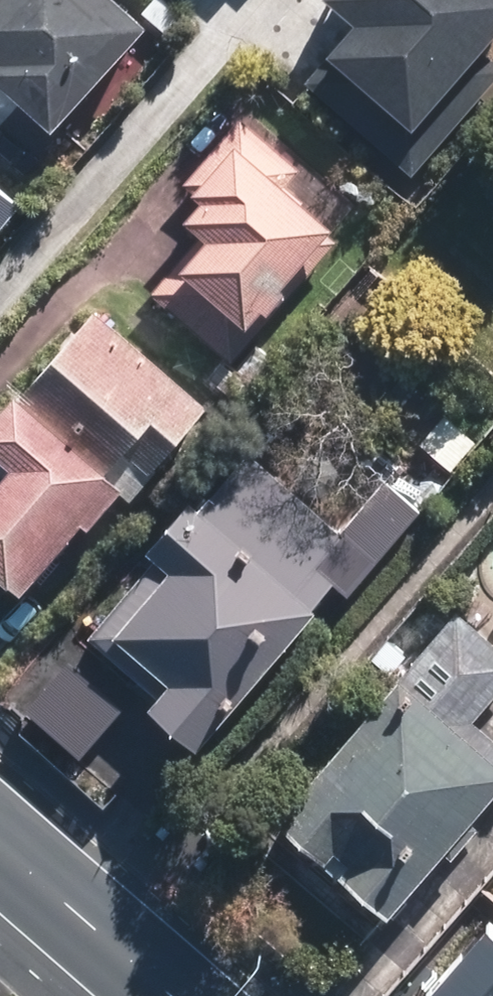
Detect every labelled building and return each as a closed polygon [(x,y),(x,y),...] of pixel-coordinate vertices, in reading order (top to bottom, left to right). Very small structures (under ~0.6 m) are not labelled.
[(34,147),(132,37),(89,0),(0,0),(0,118),(34,147)] [(401,183),(492,74),(492,0),(313,0),(304,11),(338,38),(292,92),(401,183)] [(296,177),(232,125),(178,190),(186,196),(177,207),(186,215),(169,235),(186,249),(144,299),(229,369),(332,244),(277,199),(296,177)] [(0,205),(0,230),(13,216),(0,205)] [(138,484),(196,414),(81,318),(6,407),(95,481),(111,462),(138,484)] [(0,408),(0,613),(1,614),(102,493),(0,408)] [(131,722),(179,763),(327,586),(310,572),(337,539),(238,456),(184,520),(174,511),(130,563),(138,570),(74,647),(144,706),(131,722)] [(441,611),(257,829),(377,929),(492,790),(492,748),(468,727),(492,697),(492,654),(441,611)] [(119,713),(64,667),(19,721),(74,767),(119,713)] [(486,934),(431,995),(492,995),(492,940),(486,934)]
